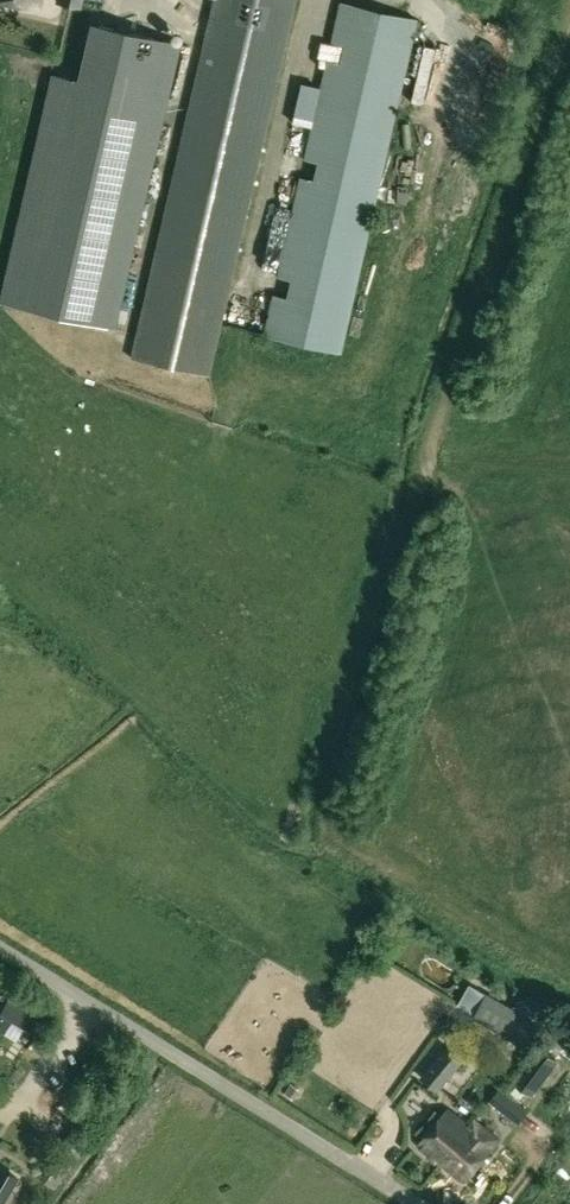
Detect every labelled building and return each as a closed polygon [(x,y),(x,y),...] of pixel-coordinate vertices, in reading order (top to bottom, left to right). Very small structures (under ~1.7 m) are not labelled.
[(42,0),(0,0),(0,1),(40,9),(42,0)] [(83,0),(55,0),(55,2),(81,8),(83,0)] [(296,0),(213,0),(132,357),(210,375),(296,0)] [(285,297),(272,294),(262,335),(341,353),(417,19),(339,1),(330,45),(344,48),(339,69),(326,66),(304,162),(316,165),(312,187),(299,184),(278,277),(289,280),(285,297)] [(84,82),(54,75),(1,302),(118,329),(170,101),(183,45),(97,25),(84,82)] [(406,198),(406,176),(395,176),(395,199),(406,198)] [(529,1048),(542,1023),(481,991),(484,986),(473,979),(458,1006),(475,1015),(474,1018),(529,1048)] [(24,1030),(35,1036),(44,1020),(9,999),(0,1014),(0,1016),(24,1030)] [(420,1076),(439,1091),(464,1061),(446,1046),(420,1076)] [(536,1078),(520,1066),(503,1089),(519,1101),(536,1078)] [(489,1101),(518,1123),(528,1110),(500,1088),(489,1101)] [(446,1111),(419,1146),(447,1167),(477,1123),(472,1119),(467,1127),(446,1111)] [(498,1139),(477,1123),(447,1167),(465,1182),(498,1139)] [(0,1168),(0,1203),(16,1177),(0,1168)]
